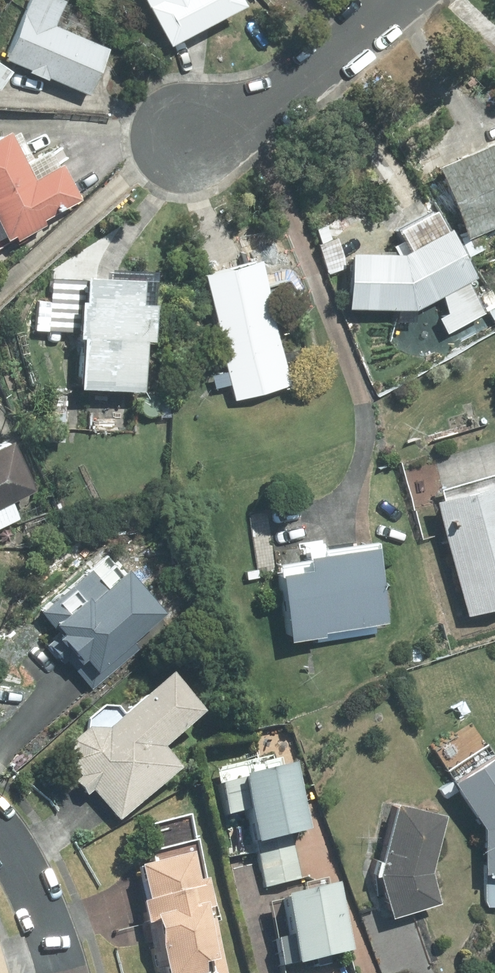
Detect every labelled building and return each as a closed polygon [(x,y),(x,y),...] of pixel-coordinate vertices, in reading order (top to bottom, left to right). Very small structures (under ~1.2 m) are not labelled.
[(9,59),(90,94),(110,50),(57,27),(68,3),(61,0),(35,0),(9,59)] [(174,45),(248,6),(245,0),(150,0),(174,45)] [(1,90),(13,71),(0,63),(0,90),(1,90)] [(0,141),(0,242),(9,237),(11,241),(18,238),(20,242),(51,226),(48,221),(87,201),(67,163),(62,166),(54,151),(36,161),(21,133),(14,137),(13,135),(0,141)] [(443,171),(472,238),(494,228),(494,148),(443,171)] [(400,256),(356,254),(353,307),(418,310),(446,297),(451,313),(442,318),(449,332),(485,313),(470,281),(476,278),(453,231),(449,233),(439,212),(404,229),(409,240),(396,246),(400,256)] [(339,239),(322,245),(330,273),(346,268),(345,257),(339,239)] [(263,261),(208,275),(233,371),(213,376),(217,390),(235,385),(239,399),(294,385),(263,261)] [(91,303),(85,303),(83,340),(88,340),(86,389),(146,392),(149,342),(158,343),(160,307),(157,307),(159,274),(109,272),(109,280),(92,279),(91,303)] [(51,331),(80,333),(82,300),(86,300),(87,281),(54,279),(51,331)] [(20,519),(13,502),(37,491),(16,444),(0,451),(0,527),(20,519)] [(440,503),(471,614),(494,607),(494,476),(442,491),(445,502),(440,503)] [(316,562),(283,567),(294,644),(316,640),(317,645),(379,636),(378,628),(395,625),(382,542),(328,550),(326,540),(304,543),(305,551),(314,550),(316,562)] [(134,643),(167,614),(131,574),(127,578),(108,556),(44,613),(63,634),(49,646),(63,662),(67,658),(93,688),(139,648),(134,643)] [(96,788),(122,820),(186,767),(168,746),(209,711),(176,672),(126,713),(120,706),(107,705),(91,718),(90,727),(77,740),(73,760),(86,775),(79,781),(89,793),(96,788)] [(434,747),(489,830),(489,873),(494,873),(494,755),(473,721),(434,747)] [(275,754),(215,767),(225,815),(251,810),(258,841),(293,833),(310,829),(296,763),(278,767),(275,754)] [(448,817),(401,805),(383,875),(395,918),(443,904),(434,873),(448,817)] [(161,972),(231,972),(211,877),(206,878),(192,815),(147,824),(155,863),(146,865),(153,897),(145,899),(161,972)] [(293,833),(258,841),(267,886),(303,878),(293,833)] [(291,936),(281,938),(287,964),(350,951),(337,885),(331,886),(329,877),(308,881),(310,890),(283,895),(291,936)]
